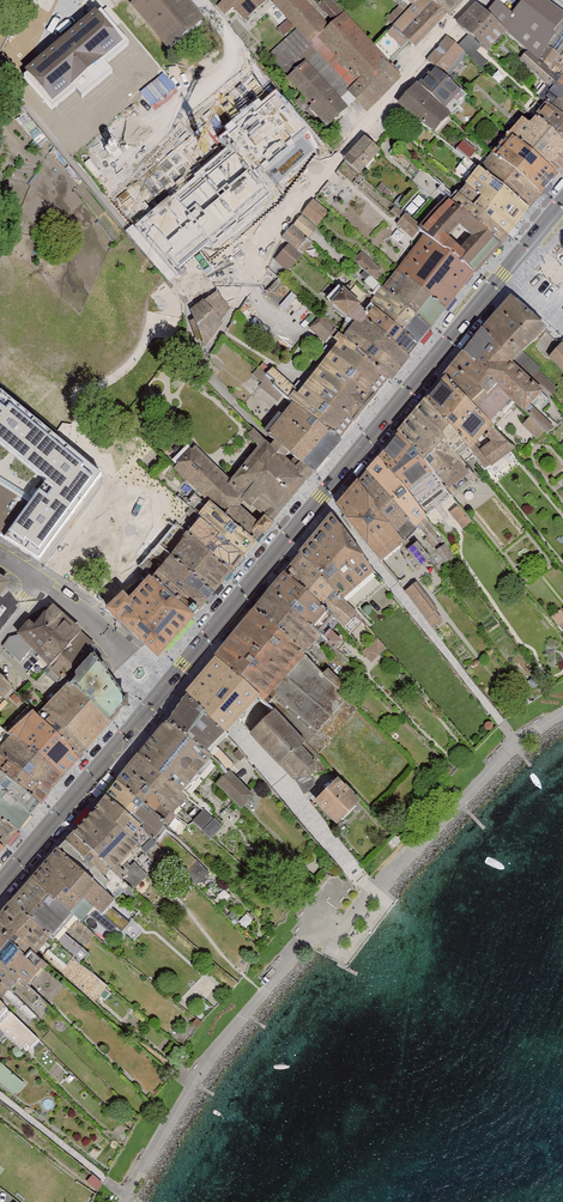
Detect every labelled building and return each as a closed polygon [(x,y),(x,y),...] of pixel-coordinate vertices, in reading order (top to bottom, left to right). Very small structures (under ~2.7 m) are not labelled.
[(189,0),(130,0),(169,46),(203,17),(189,0)] [(219,4),(227,13),(234,6),(247,20),(269,0),(223,0),(219,4)] [(273,1),(298,28),(287,37),(348,105),(357,98),(367,109),(403,76),(389,61),(375,45),(334,0),(324,0),(320,3),(335,20),(329,25),(306,0),(274,0),(273,1)] [(389,61),(409,40),(416,47),(447,13),(433,0),(415,0),(412,3),(375,45),(389,61)] [(447,13),(449,15),(463,0),(433,0),(447,13)] [(488,21),(531,59),(545,72),(557,61),(562,52),(562,17),(539,0),(533,0),(515,21),(500,8),(488,21)] [(130,45),(102,12),(24,77),(52,110),(75,90),(82,98),(112,73),(106,65),(130,45)] [(488,21),(481,15),(463,33),(492,60),(509,40),(488,21)] [(285,34),(294,26),(287,19),(279,27),(285,34)] [(327,124),(348,105),(287,37),(266,56),(327,124)] [(447,82),(466,58),(451,45),(432,68),(436,72),(447,82)] [(531,59),(524,67),(548,89),(555,82),(545,72),(531,59)] [(557,61),(545,72),(555,82),(562,88),(562,66),(557,61)] [(447,82),(436,72),(420,90),(451,119),(466,101),(447,82)] [(222,136),(230,144),(258,177),(311,131),(275,90),(222,136)] [(452,123),(419,93),(402,113),(438,142),(452,123)] [(562,123),(562,94),(549,111),(562,123)] [(553,180),(562,168),(562,123),(549,111),(543,105),(526,127),(518,121),(503,138),(508,142),(553,180)] [(465,140),(457,148),(469,159),(477,151),(465,140)] [(492,161),(538,198),(553,180),(508,142),(492,161)] [(230,144),(136,224),(177,272),(270,191),(258,177),(230,144)] [(384,159),(370,146),(348,171),(363,183),(384,159)] [(475,171),(525,213),(538,198),(492,161),(488,157),(475,171)] [(479,220),(503,239),(525,213),(475,171),(461,189),(486,211),(479,220)] [(461,189),(447,206),(496,248),(503,239),(479,220),(486,211),(461,189)] [(297,249),(330,213),(315,200),(283,236),(297,249)] [(470,279),(496,248),(447,206),(443,203),(418,232),(423,237),(470,279)] [(413,237),(422,226),(407,214),(398,225),(413,237)] [(382,287),(430,327),(470,279),(423,237),(382,287)] [(289,243),(275,260),(288,271),(302,255),(289,243)] [(377,280),(385,271),(361,251),(353,261),(377,280)] [(343,334),(389,379),(430,327),(382,287),(362,311),(336,289),(324,302),(348,326),(343,334)] [(216,292),(192,310),(205,343),(230,309),(216,292)] [(549,323),(516,297),(489,329),(520,360),(549,323)] [(288,405),(335,447),(389,379),(343,334),(323,317),(310,331),(330,350),(288,405)] [(520,360),(489,329),(470,355),(517,401),(529,413),(520,421),(538,444),(555,425),(537,406),(547,393),(520,360)] [(554,360),(562,368),(562,349),(554,360)] [(517,401),(470,355),(452,372),(497,421),(517,401)] [(497,421),(452,372),(428,399),(487,470),(519,445),(497,421)] [(39,560),(102,473),(0,391),(0,443),(46,479),(30,501),(0,482),(0,536),(39,560)] [(487,470),(428,399),(403,433),(430,459),(453,495),(487,470)] [(262,437),(308,480),(310,477),(335,447),(288,405),(263,435),(262,437)] [(251,553),(263,536),(308,480),(262,437),(254,429),(246,439),(255,450),(231,477),(198,447),(180,467),(212,502),(206,514),(251,553)] [(403,433),(383,454),(360,479),(406,536),(418,527),(433,547),(442,539),(426,516),(453,495),(430,459),(403,433)] [(406,536),(360,479),(338,508),(401,586),(437,557),(420,541),(411,549),(406,536)] [(462,505),(451,510),(462,528),(472,523),(462,505)] [(178,553),(222,591),(251,553),(206,514),(178,553)] [(360,610),(384,586),(333,519),(301,561),(360,610)] [(163,571),(206,609),(222,591),(178,553),(163,571)] [(360,610),(301,561),(276,594),(327,633),(342,648),(350,638),(369,661),(386,652),(360,610)] [(117,609),(130,624),(168,654),(206,609),(163,571),(144,592),(134,585),(117,609)] [(0,572),(0,600),(14,581),(0,572)] [(416,582),(405,591),(433,627),(445,618),(416,582)] [(305,660),(327,633),(276,594),(258,616),(305,660)] [(37,607),(18,635),(62,679),(88,652),(95,644),(59,604),(52,610),(37,607)] [(561,608),(552,615),(562,630),(562,611),(561,608)] [(267,693),(305,660),(258,616),(228,652),(267,693)] [(111,722),(124,702),(88,652),(62,679),(111,722)] [(236,729),(267,693),(228,652),(198,687),(194,692),(232,733),(236,729)] [(346,698),(305,660),(267,693),(281,705),(314,736),(346,698)] [(18,688),(0,671),(0,711),(18,688)] [(47,707),(91,747),(111,722),(62,679),(47,707)] [(213,753),(232,733),(194,692),(170,724),(213,753)] [(281,705),(255,731),(300,776),(306,772),(312,772),(321,761),(321,753),(326,747),(314,736),(281,705)] [(44,800),(91,747),(47,707),(0,757),(0,762),(44,800)] [(213,753),(170,724),(141,757),(191,792),(218,757),(213,753)] [(191,792),(141,757),(103,807),(141,842),(154,852),(196,795),(191,792)] [(34,811),(44,800),(0,762),(0,784),(34,811)] [(234,773),(221,786),(246,810),(259,797),(234,773)] [(339,780),(320,803),(343,822),(362,799),(339,780)] [(20,830),(34,811),(0,784),(0,813),(20,830)] [(141,842),(103,807),(73,833),(118,876),(141,842)] [(194,820),(212,837),(223,826),(205,808),(194,820)] [(5,848),(20,830),(0,813),(0,844),(5,848)] [(73,833),(61,848),(34,882),(77,912),(88,903),(128,934),(147,907),(129,887),(118,876),(73,833)] [(64,933),(77,912),(34,882),(25,891),(13,904),(59,938),(64,933)] [(108,989),(84,967),(93,956),(64,933),(59,938),(13,904),(0,918),(0,928),(51,965),(95,1006),(108,989)] [(51,965),(0,928),(0,964),(19,981),(34,990),(51,965)] [(19,981),(0,964),(0,994),(8,1000),(19,981)] [(41,1042),(9,1013),(13,1007),(8,1000),(0,994),(0,1024),(26,1056),(41,1042)] [(26,1080),(0,1064),(0,1081),(19,1092),(26,1080)]
